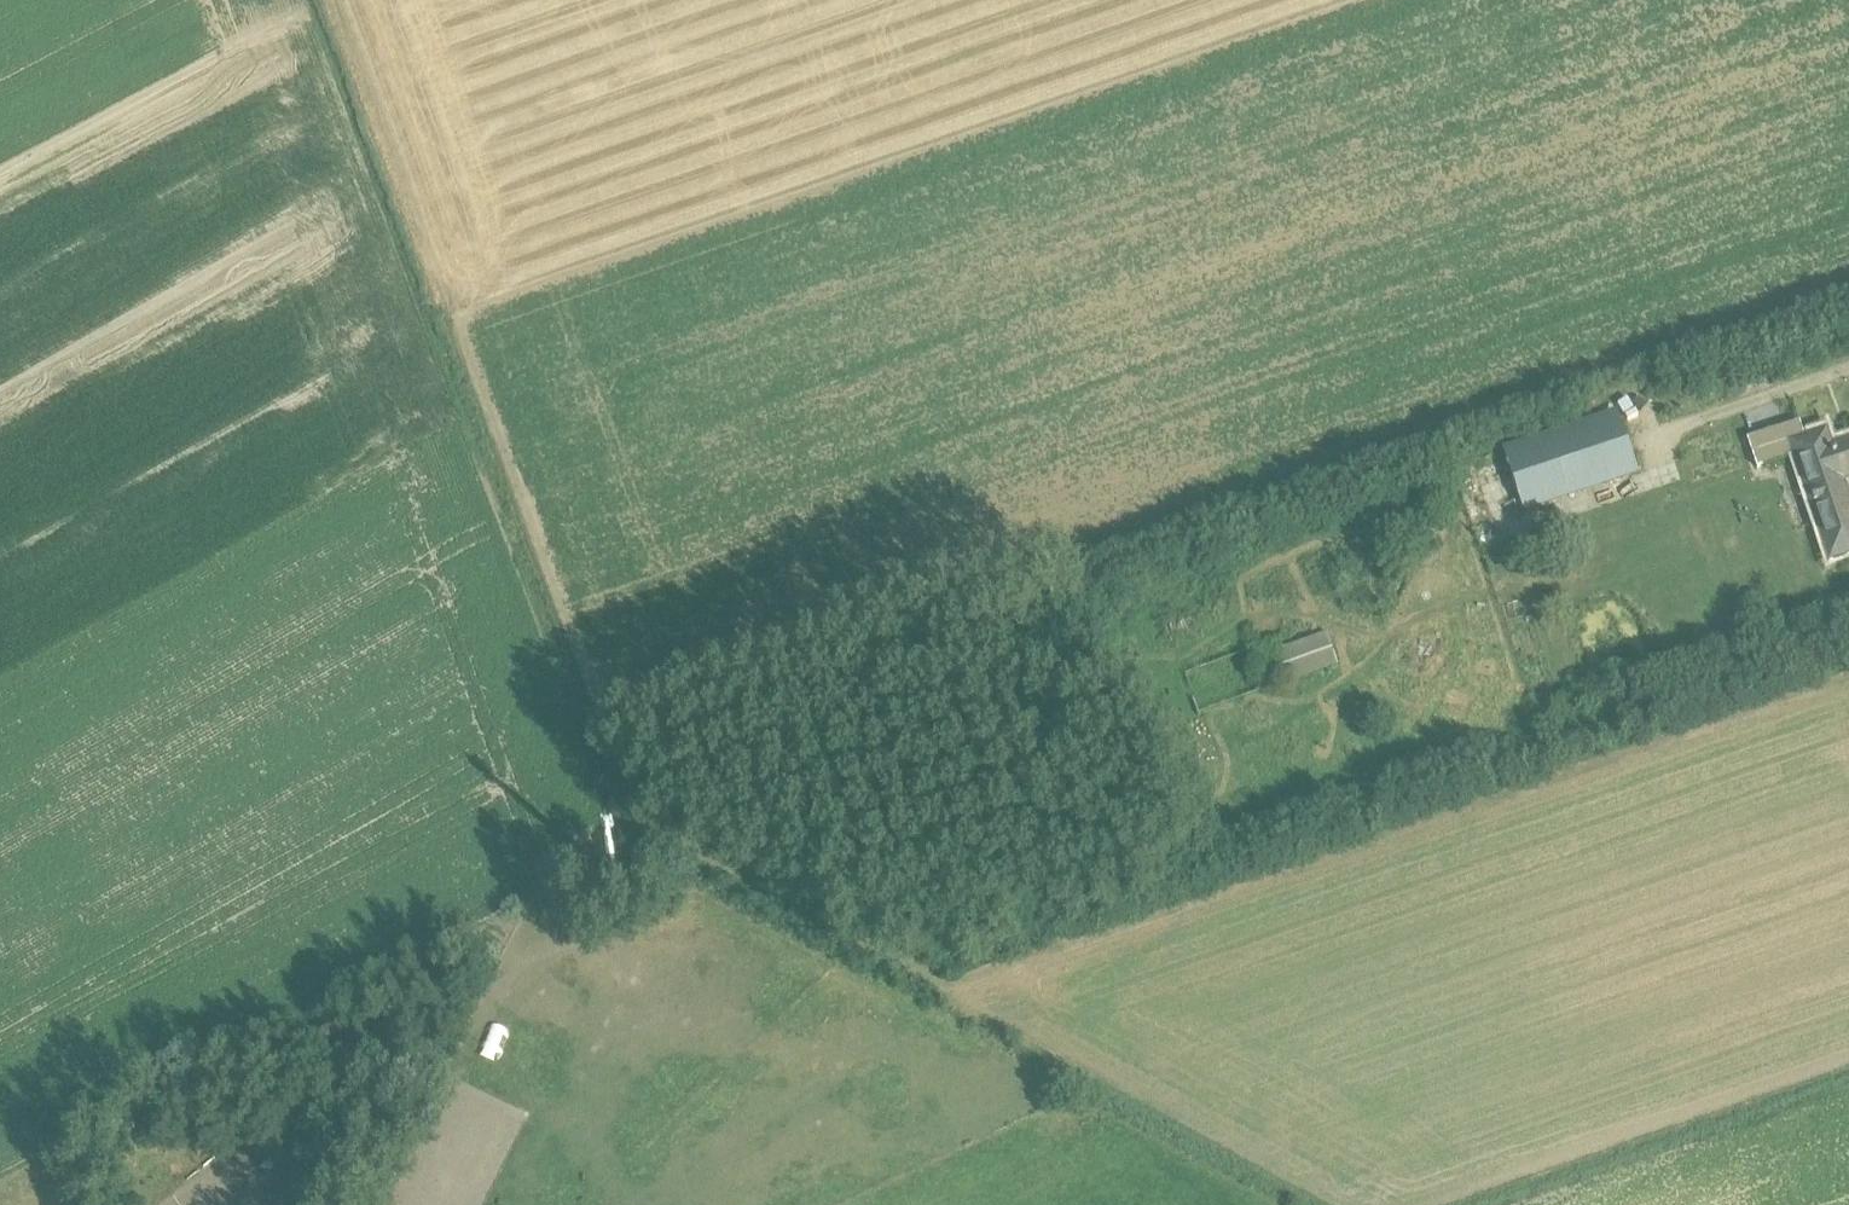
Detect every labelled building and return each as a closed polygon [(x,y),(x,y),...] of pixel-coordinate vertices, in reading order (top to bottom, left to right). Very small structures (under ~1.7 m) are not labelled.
[(1848,476),(1848,434),(1835,439),(1830,425),(1807,433),(1801,414),(1750,432),(1760,462),(1798,449),(1835,555),(1848,550),(1848,480),(1848,476)] [(1508,456),(1523,501),(1638,461),(1623,417),(1508,456)] [(1441,498),(1447,514),(1463,507),(1457,492),(1441,498)] [(1560,515),(1554,503),(1534,511),(1540,523),(1560,515)] [(1275,679),(1289,674),(1291,680),(1341,662),(1329,631),(1280,650),(1282,656),(1269,661),(1275,679)] [(1336,693),(1340,707),(1362,701),(1359,687),(1336,693)]
